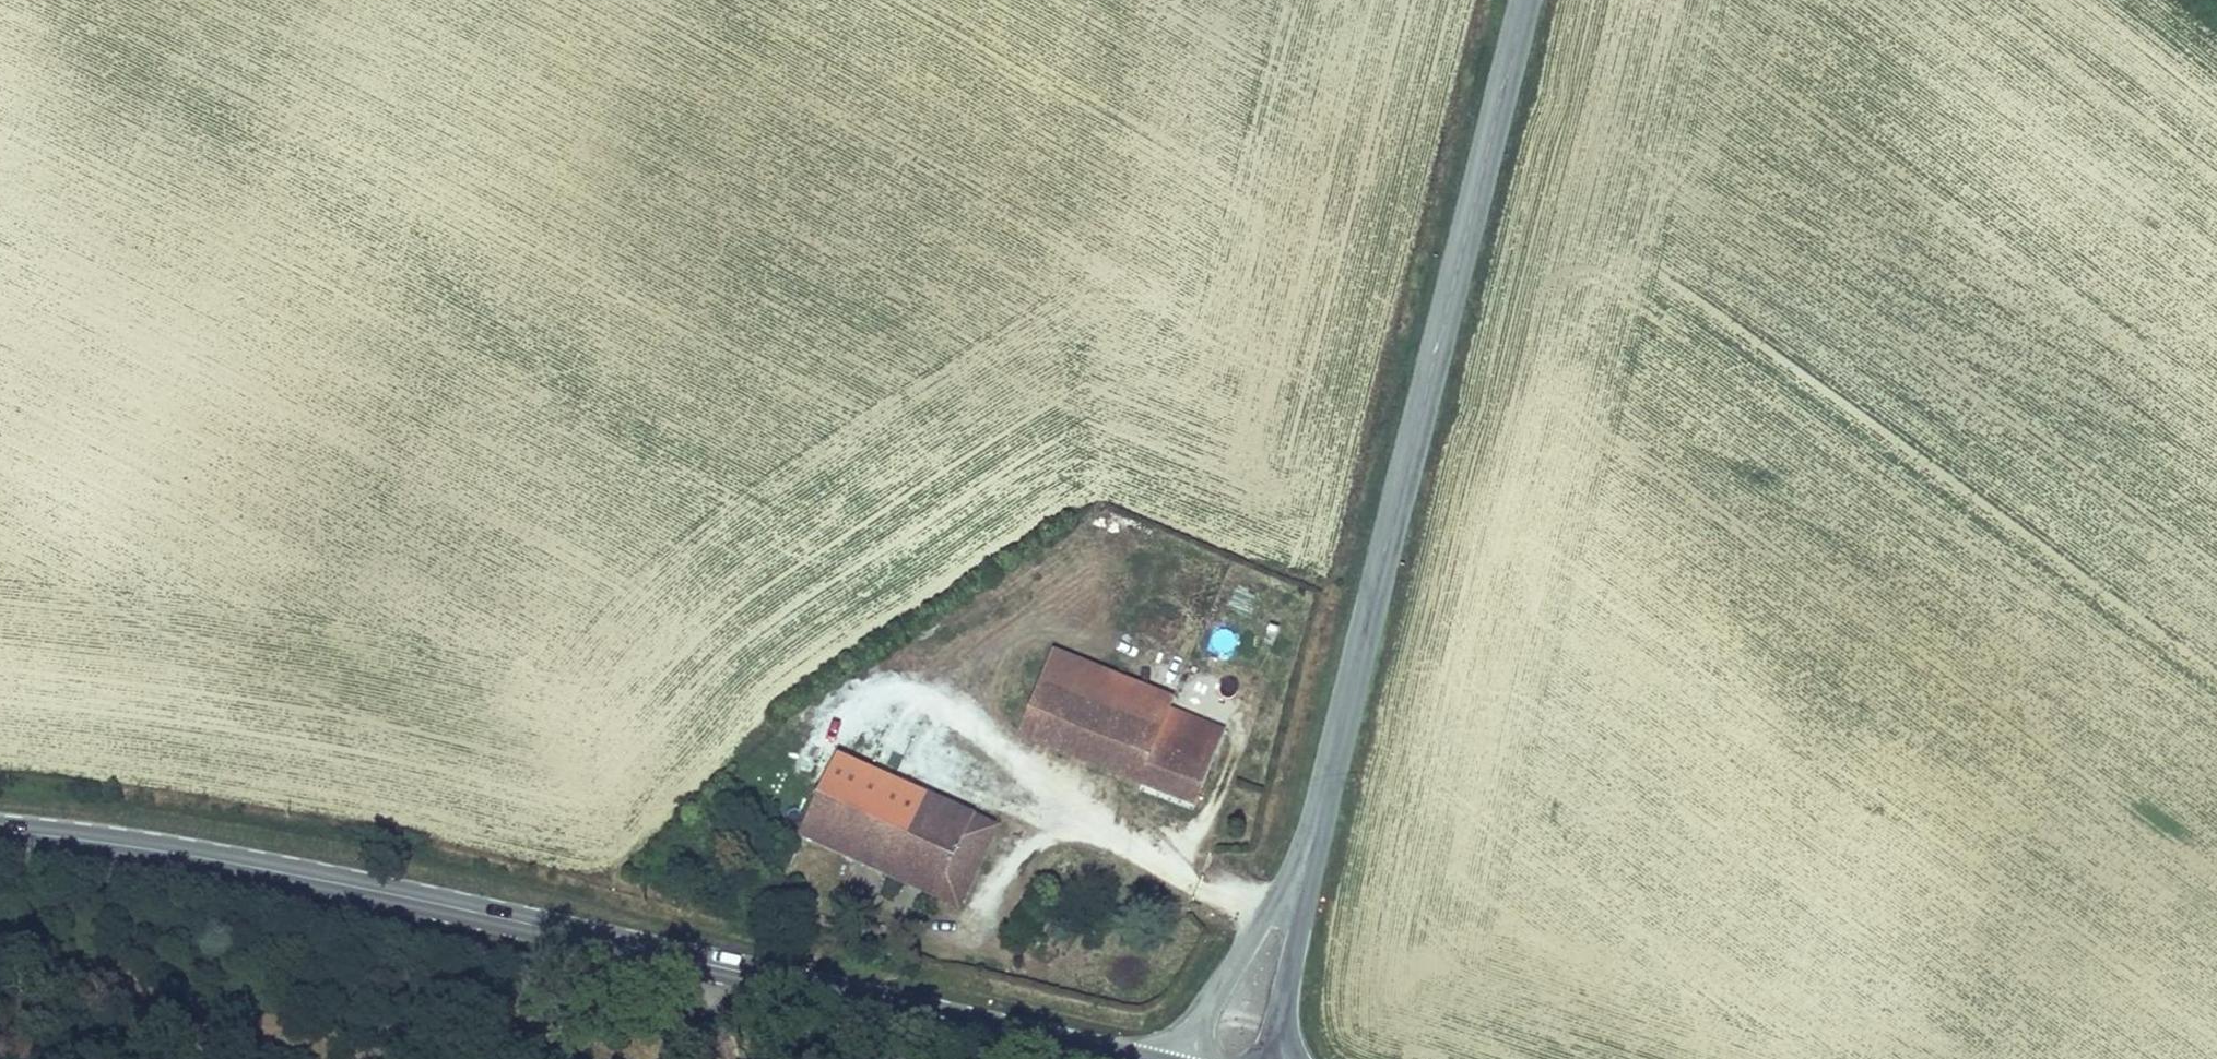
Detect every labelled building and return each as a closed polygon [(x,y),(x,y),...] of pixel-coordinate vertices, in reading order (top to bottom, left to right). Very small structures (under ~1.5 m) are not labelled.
[(1194,810),(1225,731),(1170,710),(1174,698),(1053,651),(1016,740),(1194,810)] [(799,841),(939,903),(977,818),(838,756),(799,841)] [(939,903),(960,913),(998,828),(977,818),(939,903)]
